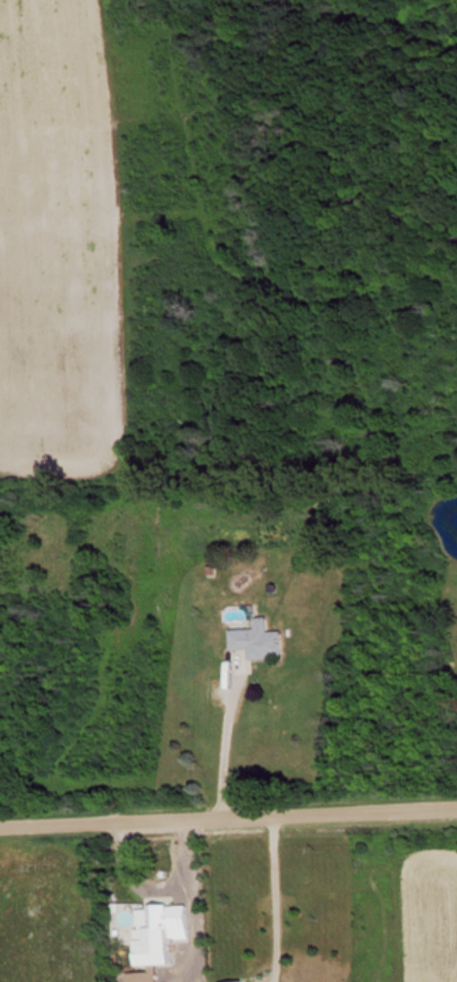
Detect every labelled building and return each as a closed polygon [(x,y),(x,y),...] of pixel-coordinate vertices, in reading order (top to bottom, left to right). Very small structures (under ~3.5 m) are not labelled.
[(287,657),(287,631),(273,631),(273,617),(260,617),(260,629),(235,629),(235,649),(253,649),(253,657),(287,657)] [(173,934),(173,905),(151,905),(151,934),(173,934)]
